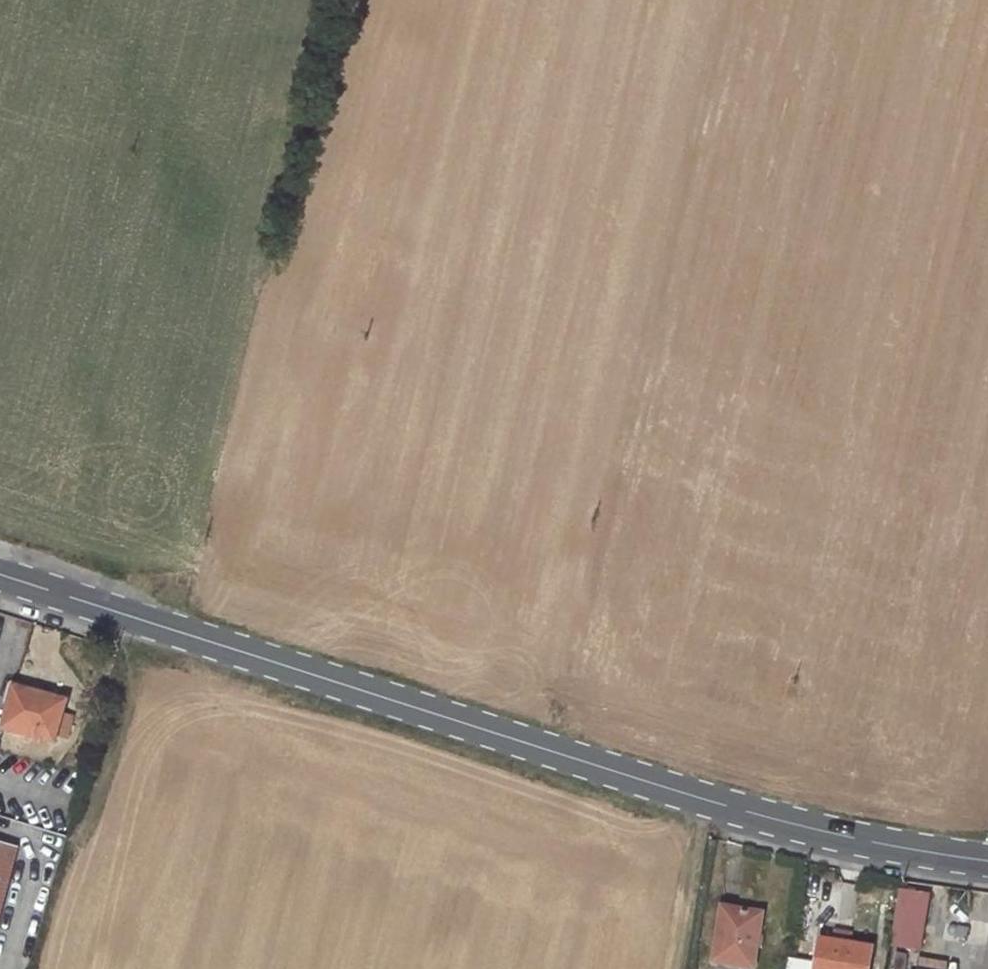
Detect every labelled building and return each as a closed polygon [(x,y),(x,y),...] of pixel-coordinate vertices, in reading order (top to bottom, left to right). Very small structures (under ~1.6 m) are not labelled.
[(65,702),(14,688),(3,730),(54,744),(55,737),(62,713),(65,702)] [(75,717),(62,713),(55,737),(68,740),(75,717)] [(19,852),(0,847),(0,921),(19,852)] [(933,880),(907,876),(897,934),(922,938),(933,880)] [(770,927),(717,920),(712,958),(765,966),(770,927)] [(790,959),(788,968),(869,968),(873,947),(819,939),(815,964),(790,959)]
